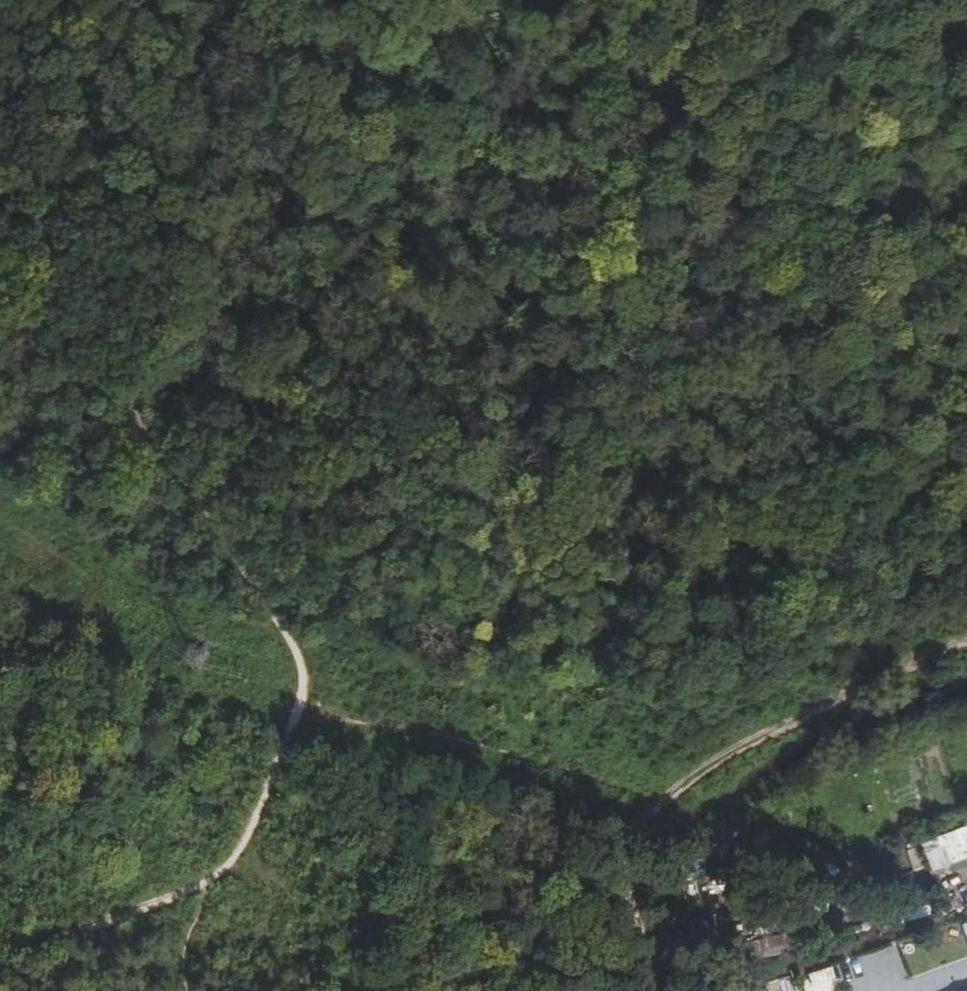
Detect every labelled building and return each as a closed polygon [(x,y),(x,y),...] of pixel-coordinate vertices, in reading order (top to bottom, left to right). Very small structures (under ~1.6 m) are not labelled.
[(813,990),(832,990),(829,980),(811,984),(813,990)]
